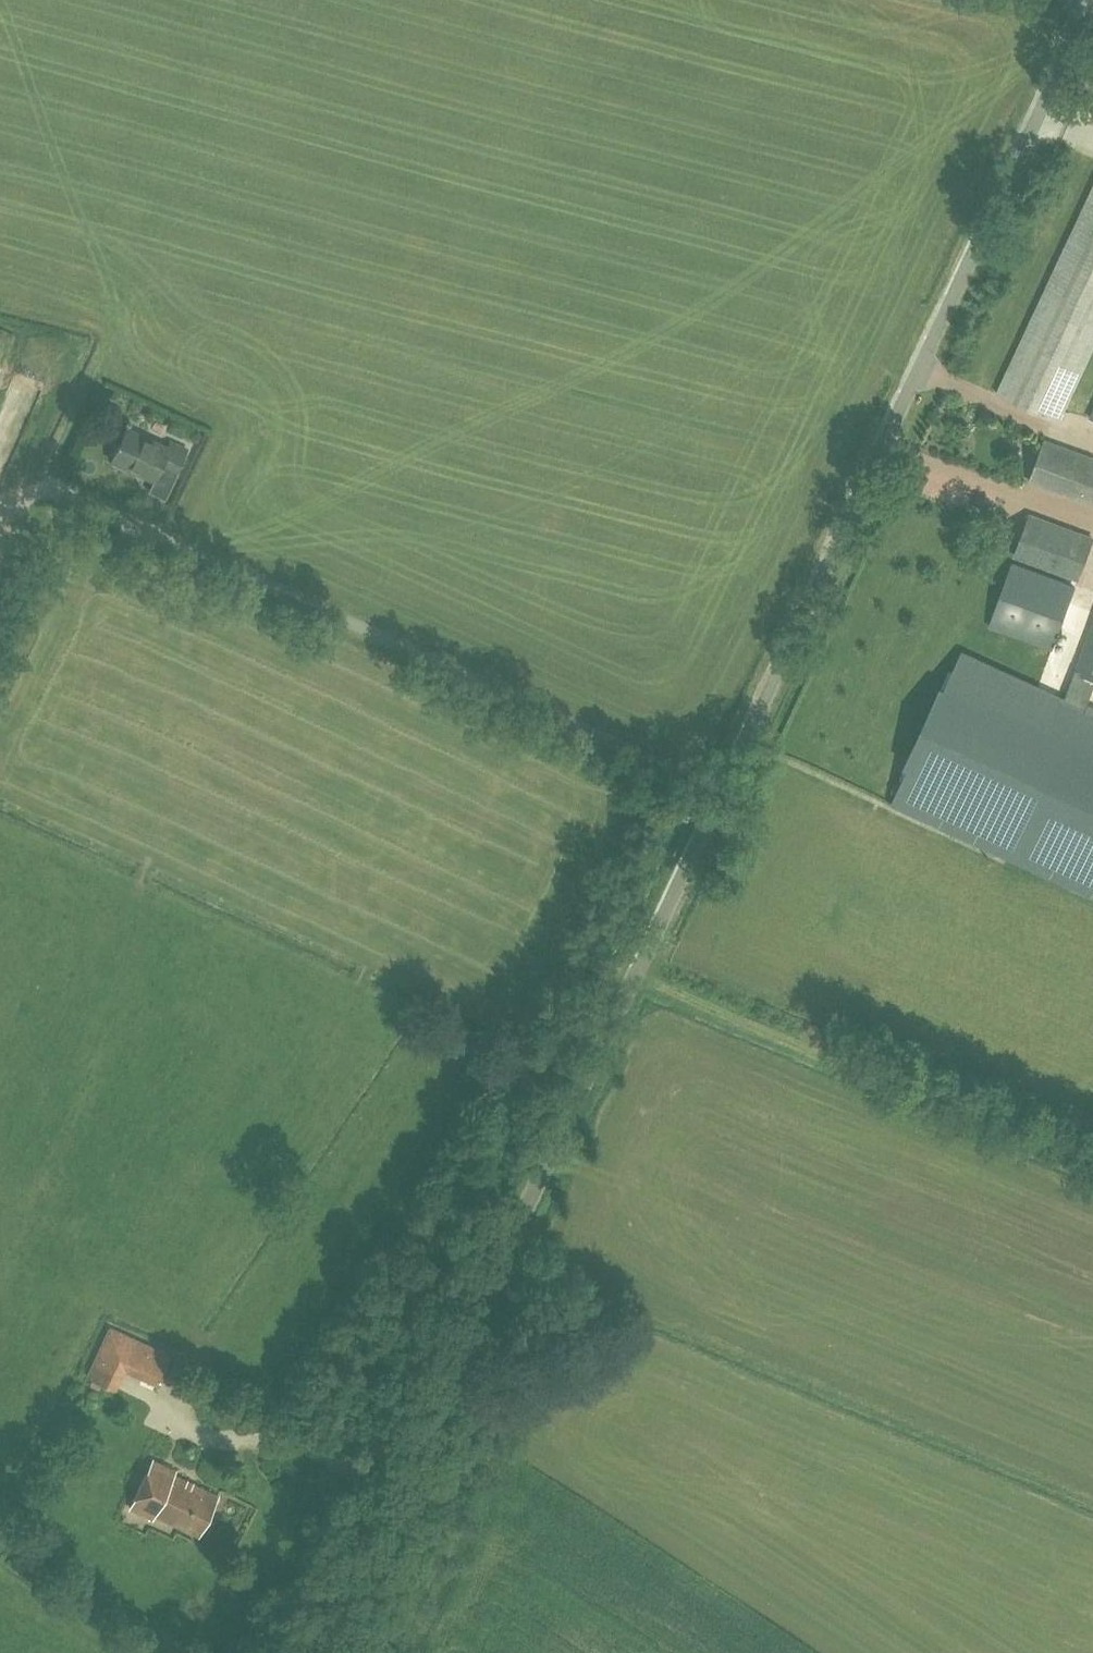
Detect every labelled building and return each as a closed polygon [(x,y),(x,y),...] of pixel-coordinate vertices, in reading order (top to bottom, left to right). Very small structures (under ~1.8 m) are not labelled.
[(998,394),(1060,422),(1092,351),(1092,190),(998,394)] [(177,471),(187,449),(171,441),(168,447),(150,439),(127,428),(113,460),(155,479),(162,464),(177,471)] [(1046,441),(1031,482),(1092,504),(1092,458),(1046,441)] [(1016,556),(1079,579),(1092,542),(1092,538),(1031,515),(1016,556)] [(1076,588),(1013,565),(991,626),(1054,649),(1076,588)] [(1078,671),(1092,676),(1092,628),(1078,671)] [(1061,699),(1066,689),(1052,682),(1047,693),(960,654),(892,807),(1092,897),(1092,713),(1061,699)] [(677,809),(671,806),(666,816),(673,819),(677,809)] [(170,1358),(111,1331),(90,1377),(112,1387),(124,1364),(160,1380),(170,1358)] [(219,1496),(174,1475),(176,1471),(153,1459),(130,1507),(154,1518),(156,1514),(200,1535),(219,1496)]
